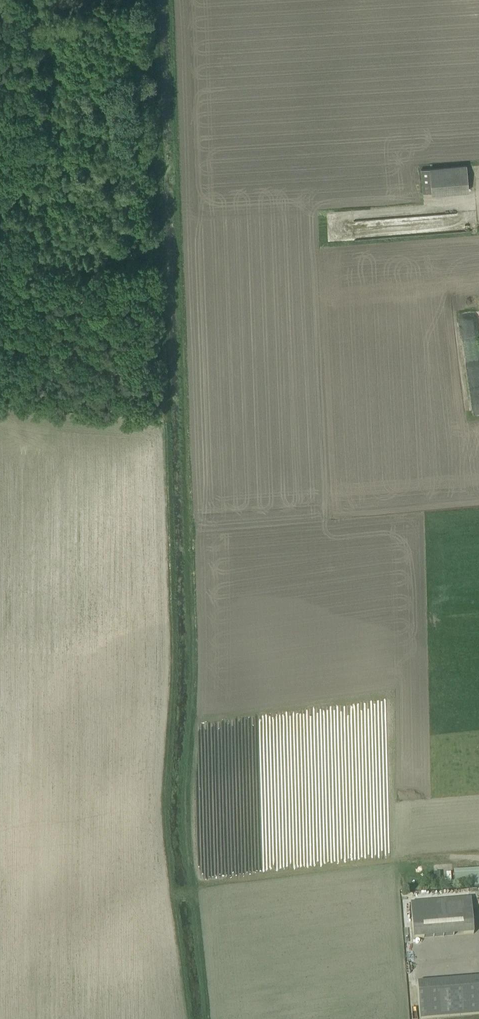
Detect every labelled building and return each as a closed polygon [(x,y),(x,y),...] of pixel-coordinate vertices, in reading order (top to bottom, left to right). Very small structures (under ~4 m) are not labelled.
[(467,165),(420,169),(422,193),(431,192),(431,195),(469,192),(467,165)] [(478,414),(478,376),(470,376),(473,414),(478,414)] [(411,902),(413,938),(473,934),(471,898),(411,902)] [(416,984),(419,1018),(420,1018),(478,1014),(478,979),(416,984)]
